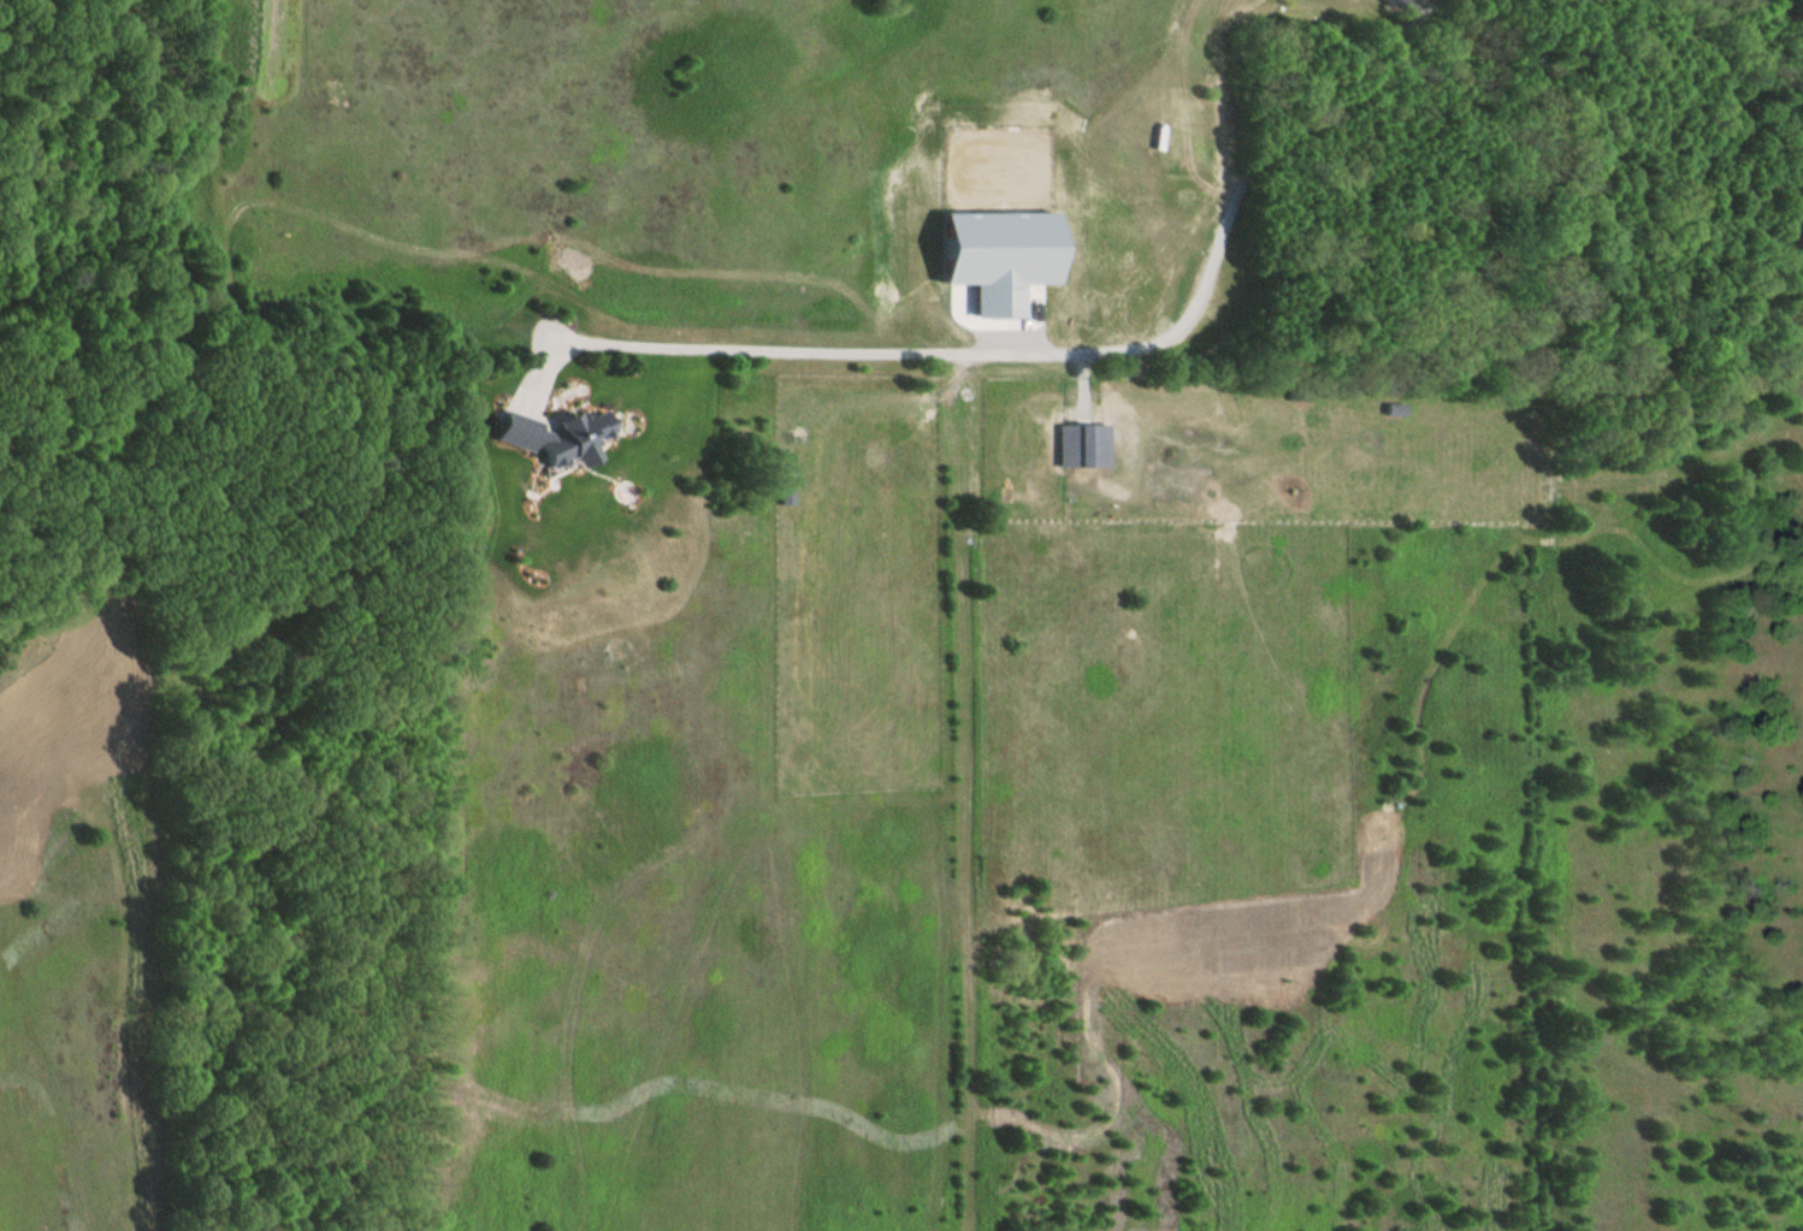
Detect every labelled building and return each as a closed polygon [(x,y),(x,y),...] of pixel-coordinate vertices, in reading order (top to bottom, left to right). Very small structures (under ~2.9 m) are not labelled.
[(1107,425),(1059,425),(1059,467),(1107,467),(1107,425)]
